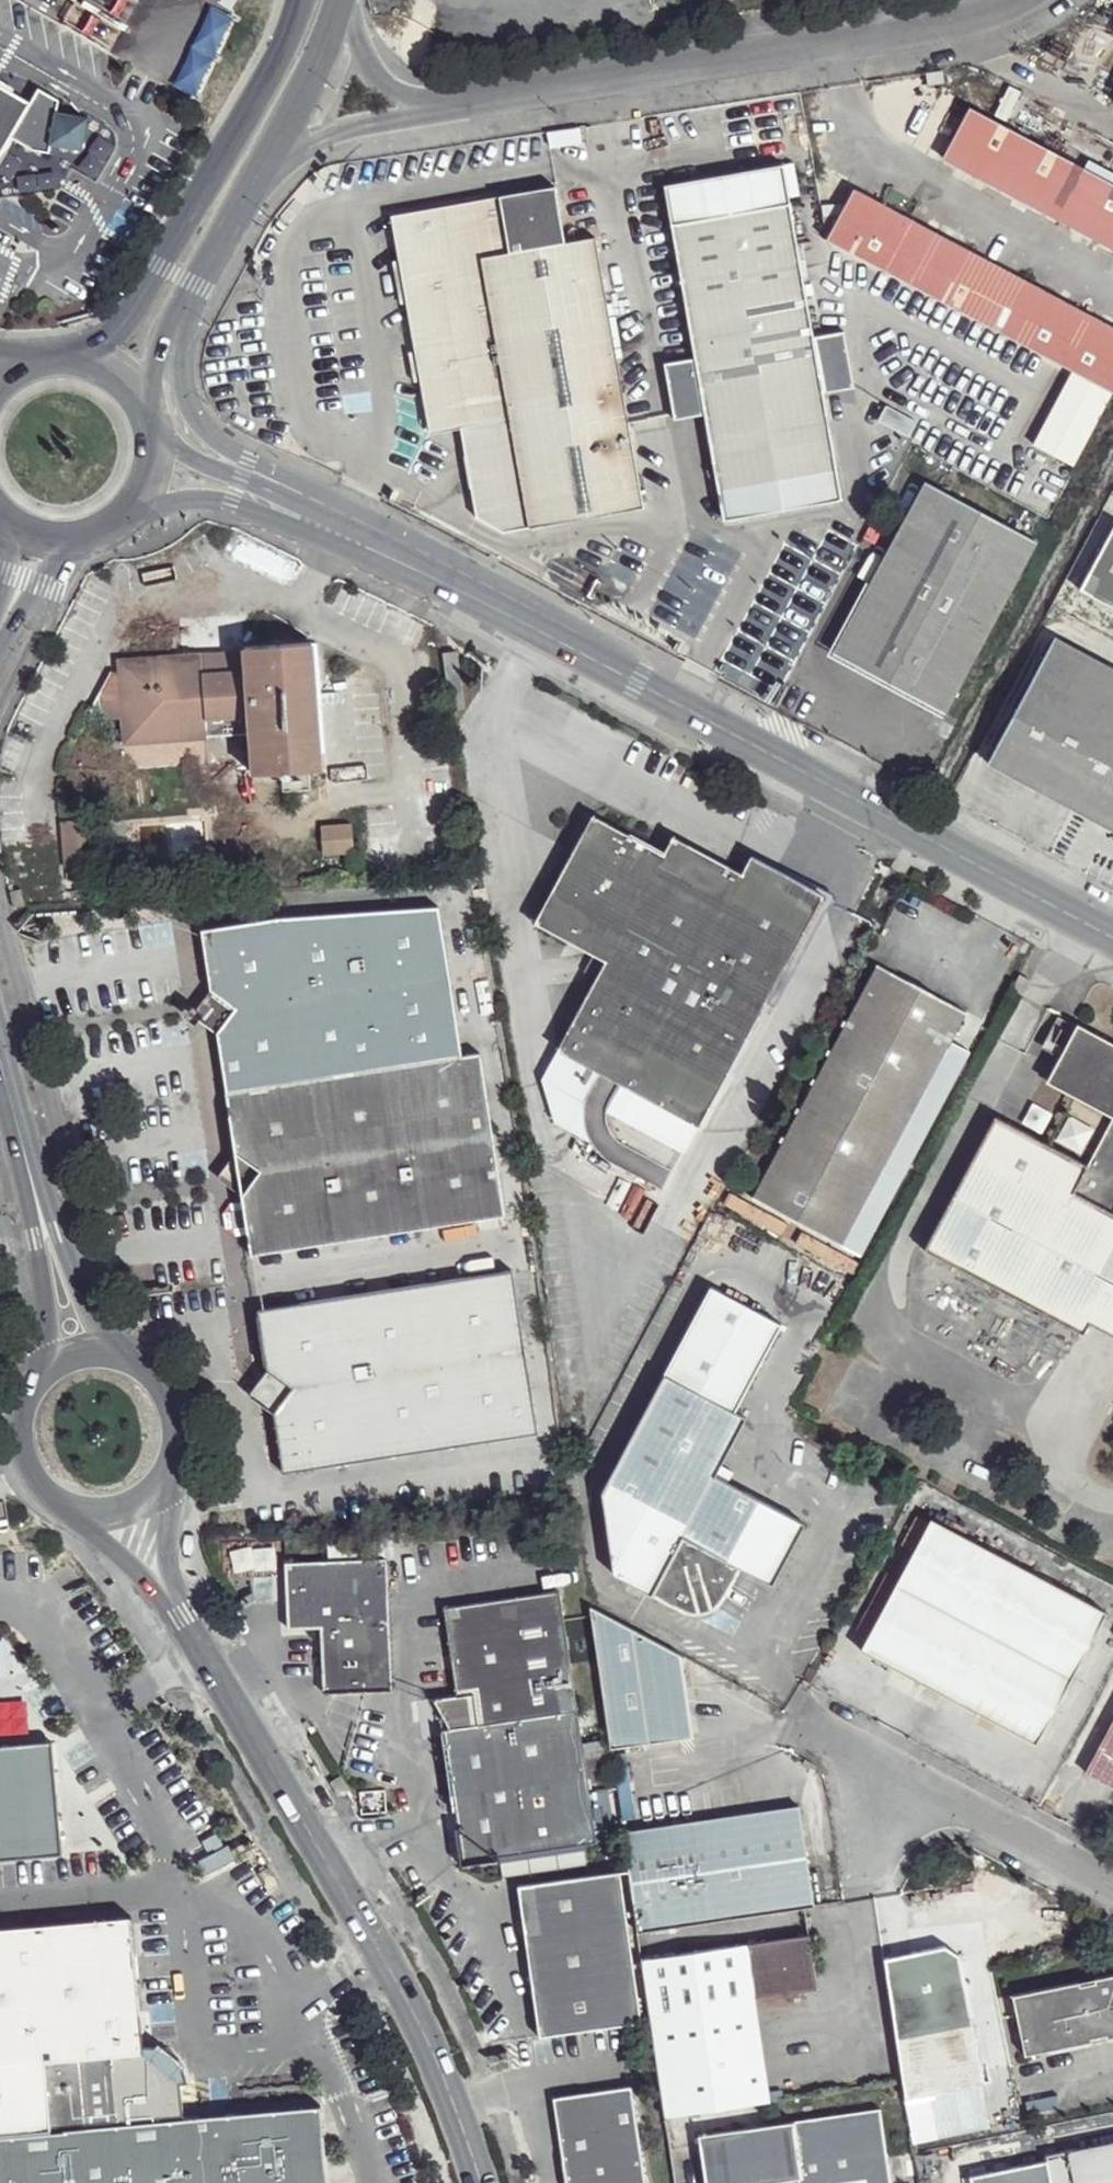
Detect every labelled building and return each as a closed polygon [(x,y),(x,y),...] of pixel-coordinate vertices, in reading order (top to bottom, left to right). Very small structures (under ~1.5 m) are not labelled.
[(234,18),(210,5),(170,83),(196,96),(234,18)] [(2,159),(15,137),(38,150),(54,153),(56,145),(87,151),(92,118),(61,112),(64,100),(43,88),(35,102),(0,81),(0,163),(2,159)] [(964,112),(936,163),(1112,256),(1112,190),(964,112)] [(0,163),(0,193),(9,191),(2,159),(0,163)] [(784,170),(665,191),(695,366),(665,371),(675,428),(705,422),(725,528),(841,506),(822,400),(852,395),(842,338),(811,344),(784,170)] [(561,186),(382,212),(418,430),(456,424),(512,416),(531,527),(640,512),(593,237),(569,241),(561,186)] [(853,198),(840,220),(822,225),(826,250),(1068,379),(1110,402),(1112,396),(1112,335),(853,198)] [(1110,402),(1068,379),(1032,445),(1074,468),(1110,402)] [(456,424),(472,513),(497,528),(519,525),(519,528),(531,527),(512,416),(456,424)] [(1040,550),(923,486),(828,661),(948,728),(1040,550)] [(1074,590),(1079,595),(1112,616),(1112,525),(1074,590)] [(1057,642),(989,770),(1112,838),(1112,671),(1057,642)] [(247,661),(249,711),(251,778),(320,772),(311,644),(247,646),(247,661)] [(249,711),(247,661),(196,662),(196,651),(115,661),(117,671),(107,672),(91,705),(121,725),(125,745),(205,739),(203,713),(249,711)] [(606,961),(557,1050),(699,1122),(818,891),(749,855),(739,875),(698,850),(673,837),(666,851),(593,814),(531,923),(606,961)] [(98,825),(70,826),(74,873),(103,871),(98,825)] [(280,917),(198,935),(209,990),(187,1015),(215,1033),(236,1153),(217,1176),(245,1198),(254,1258),(506,1222),(498,1165),(489,1167),(478,1062),(457,1065),(433,908),(280,917)] [(925,982),(871,956),(749,1196),(862,1253),(974,1048),(951,1038),(968,1007),(925,982)] [(1077,1021),(1045,1081),(1110,1116),(1085,1167),(996,1121),(924,1250),(1083,1330),(1089,1319),(1097,1306),(1112,1315),(1112,1039),(1077,1021)] [(685,1149),(699,1122),(557,1050),(540,1079),(553,1120),(589,1139),(585,1129),(584,1118),(586,1107),(588,1100),(685,1149)] [(508,1258),(257,1298),(267,1362),(247,1386),(269,1402),(285,1466),(535,1424),(508,1258)] [(713,1274),(603,1480),(613,1566),(677,1596),(701,1601),(714,1599),(737,1559),(771,1573),(804,1512),(713,1463),(744,1404),(733,1398),(780,1310),(713,1274)] [(1097,1306),(1089,1319),(1112,1331),(1112,1315),(1097,1306)] [(1109,1601),(931,1509),(865,1640),(1040,1735),(1109,1601)] [(384,1552),(283,1558),(287,1624),(319,1622),(323,1687),(391,1684),(384,1552)] [(458,1860),(599,1836),(562,1587),(443,1605),(454,1685),(432,1688),(452,1719),(440,1720),(458,1860)] [(681,1650),(593,1602),(607,1731),(610,1742),(616,1762),(683,1755),(680,1736),(692,1731),(681,1650)] [(1093,1768),(1112,1778),(1112,1729),(1093,1768)] [(67,1849),(57,1739),(0,1739),(0,1855),(67,1849)] [(614,1795),(596,1799),(600,1821),(619,1817),(614,1795)] [(800,1798),(624,1827),(639,1924),(812,1898),(800,1798)] [(623,1909),(617,1865),(573,1872),(512,1882),(531,2032),(641,2019),(631,1940),(623,1909)] [(0,1928),(0,2182),(322,2182),(314,2106),(192,2118),(184,2084),(169,2058),(159,2046),(141,2048),(128,1917),(0,1928)] [(747,1945),(752,1993),(814,1985),(809,1937),(747,1945)] [(945,1937),(887,1949),(901,2074),(906,2096),(982,2080),(985,2081),(960,1949),(945,1937)] [(747,1945),(745,1939),(688,1939),(640,1952),(664,2113),(720,2109),(770,2098),(752,1993),(747,1945)] [(1013,1987),(1032,2058),(1112,2041),(1112,1969),(1013,1987)] [(566,2182),(645,2182),(630,2078),(552,2090),(566,2182)] [(982,2080),(906,2096),(904,2102),(913,2145),(992,2129),(982,2080)] [(699,2125),(706,2182),(759,2182),(758,2181),(797,2175),(799,2182),(892,2182),(881,2098),(795,2113),(699,2125)] [(971,2172),(973,2182),(1112,2182),(1112,2143),(1099,2146),(1043,2157),(1044,2160),(971,2172)]
